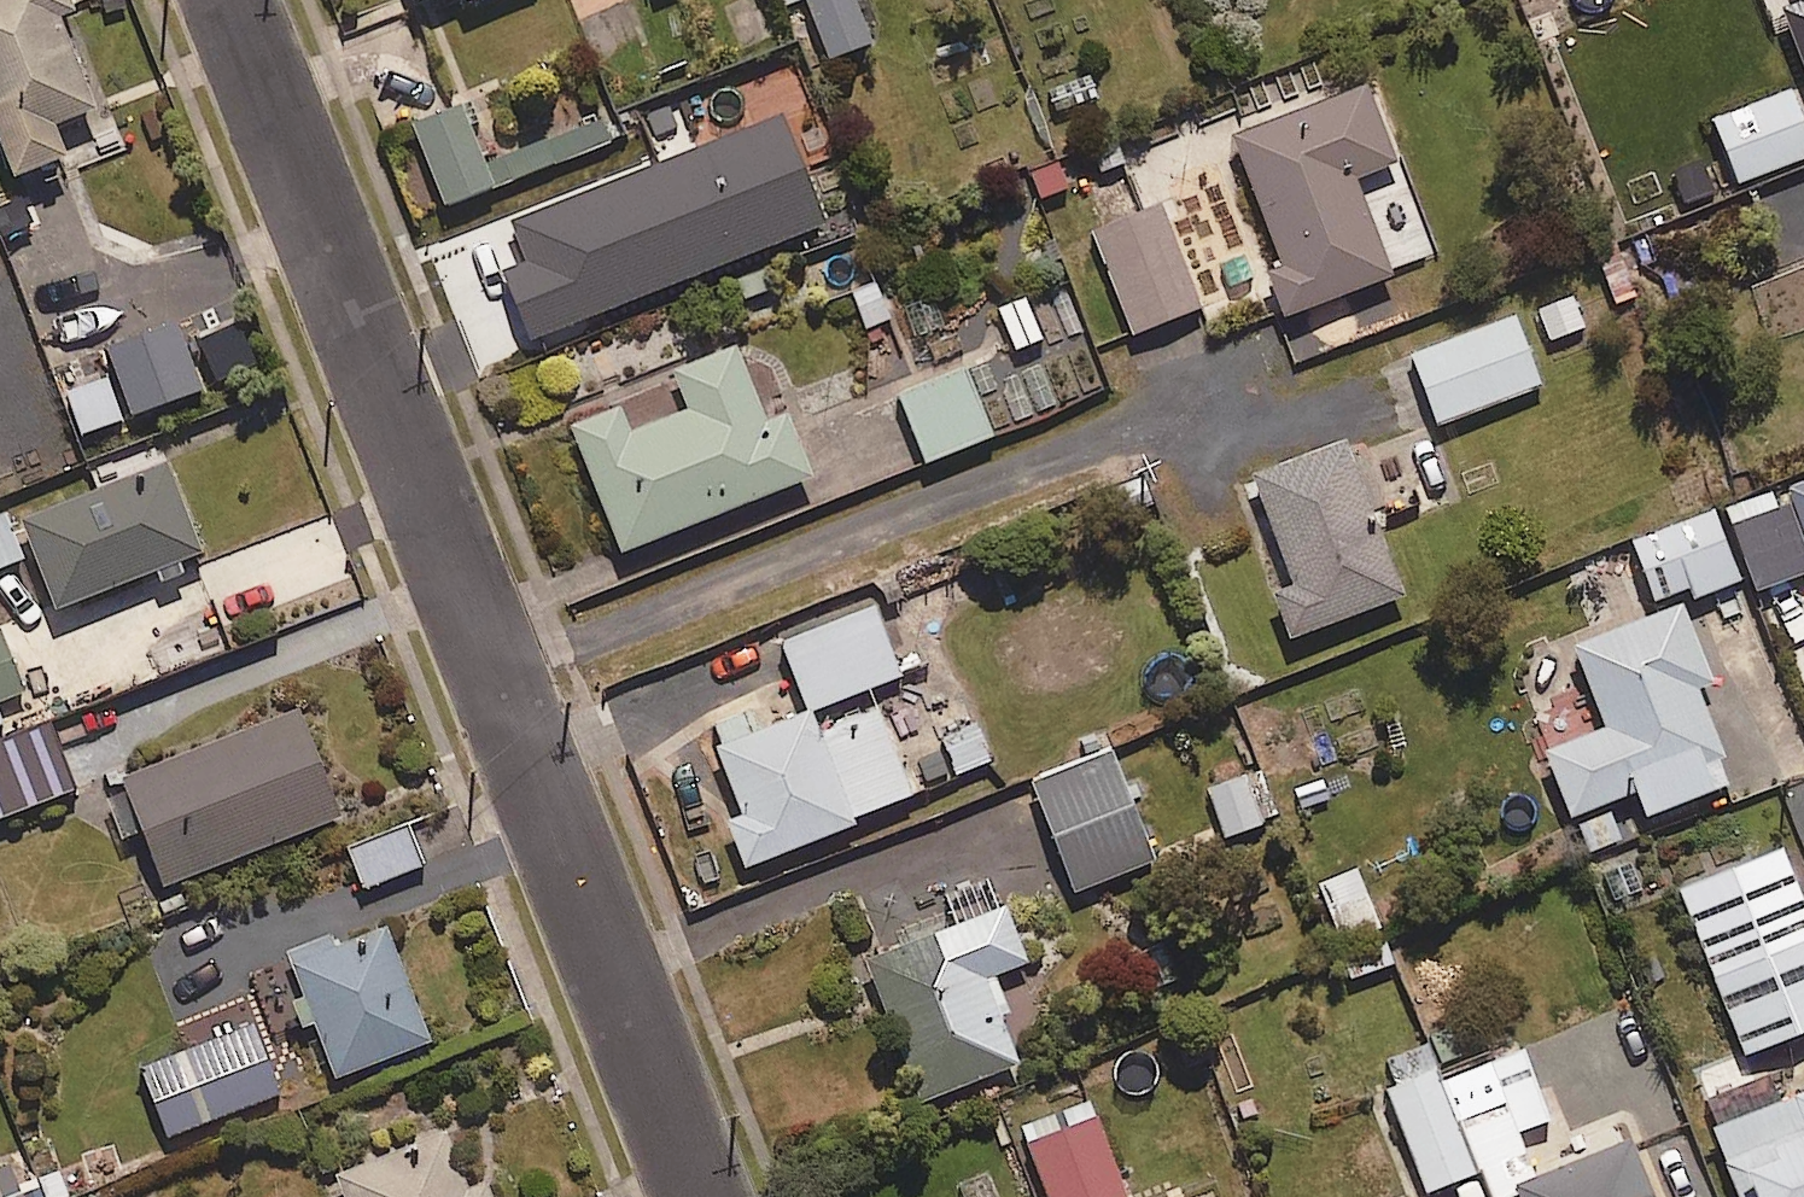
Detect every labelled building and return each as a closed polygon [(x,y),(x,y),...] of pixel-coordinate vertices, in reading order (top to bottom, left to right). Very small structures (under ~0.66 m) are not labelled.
[(9,181),(61,161),(49,129),(91,113),(56,21),(70,15),(65,0),(0,0),(0,158),(9,181)] [(867,48),(851,0),(801,0),(822,63),(867,48)] [(1794,43),(1803,69),(1803,0),(1778,0),(1794,43)] [(1275,266),(1263,271),(1281,320),(1391,278),(1387,266),(1433,248),(1401,164),(1394,167),(1364,87),(1227,139),(1275,266)] [(1786,92),(1709,122),(1682,132),(1695,164),(1671,174),(1684,208),(1803,161),(1803,138),(1786,92)] [(441,208),(489,189),(457,108),(409,127),(441,208)] [(503,185),(609,144),(599,119),(493,161),(503,185)] [(1076,194),(1060,155),(1022,171),(1038,210),(1076,194)] [(1131,337),(1199,311),(1159,208),(1091,235),(1131,337)] [(897,326),(879,275),(843,287),(860,339),(897,326)] [(1583,335),(1566,288),(1534,299),(1551,346),(1583,335)] [(1040,343),(1023,297),(994,308),(1011,354),(1040,343)] [(1536,391),(1511,321),(1409,357),(1435,427),(1536,391)] [(129,418),(197,394),(172,323),(104,347),(129,418)] [(784,418),(762,427),(732,351),(611,399),(563,418),(617,556),(809,481),(784,418)] [(990,442),(962,364),(817,416),(844,494),(990,442)] [(77,438),(117,424),(103,384),(63,398),(77,438)] [(1301,636),(1400,600),(1344,446),(1245,482),(1301,636)] [(16,521),(51,613),(150,575),(156,590),(182,580),(176,565),(198,556),(163,465),(16,521)] [(1779,498),(1803,555),(1803,487),(1779,498)] [(1750,576),(1796,557),(1772,496),(1725,515),(1750,576)] [(1710,516),(1629,547),(1653,609),(1688,595),(1690,602),(1736,584),(1710,516)] [(19,563),(2,518),(0,519),(0,571),(19,563)] [(910,804),(865,692),(898,678),(869,609),(779,646),(808,715),(809,715),(809,716),(761,735),(752,712),(704,731),(739,818),(724,824),(743,872),(910,804)] [(1694,693),(1710,686),(1680,609),(1572,652),(1604,733),(1544,757),(1569,821),(1635,795),(1645,821),(1731,787),(1694,693)] [(0,654),(0,705),(19,696),(0,654)] [(341,820),(296,711),(113,787),(157,895),(341,820)] [(41,724),(0,741),(0,824),(71,793),(41,724)] [(953,778),(988,764),(974,728),(938,742),(953,778)] [(1152,866),(1108,753),(1028,783),(1072,897),(1152,866)] [(1225,840),(1275,820),(1257,774),(1206,794),(1225,840)] [(363,891),(421,869),(405,829),(348,851),(363,891)] [(1745,1060),(1803,1036),(1803,914),(1779,851),(1677,893),(1745,1060)] [(1348,981),(1386,970),(1358,874),(1319,885),(1348,981)] [(991,980),(1024,967),(988,880),(943,899),(956,929),(851,973),(908,1111),(1016,1067),(999,1025),(1008,1022),(991,980)] [(333,1082),(426,1046),(381,931),(338,948),(334,940),(285,960),(333,1082)] [(273,1097),(247,1029),(136,1072),(163,1140),(273,1097)] [(1439,1075),(1477,1176),(1480,1175),(1488,1196),(1511,1196),(1510,1193),(1533,1185),(1515,1135),(1546,1124),(1517,1047),(1439,1075)] [(1424,1196),(1477,1176),(1439,1075),(1386,1095),(1424,1196)] [(1711,1135),(1735,1196),(1803,1196),(1803,1098),(1711,1135)] [(1086,1102),(1018,1128),(1044,1196),(1123,1196),(1086,1102)] [(463,1195),(439,1137),(325,1184),(331,1196),(486,1196),(482,1187),(463,1195)] [(1511,1196),(1648,1196),(1630,1148),(1533,1185),(1510,1193),(1511,1196)] [(60,1171),(16,1186),(9,1166),(0,1170),(0,1196),(69,1196),(60,1171)]
